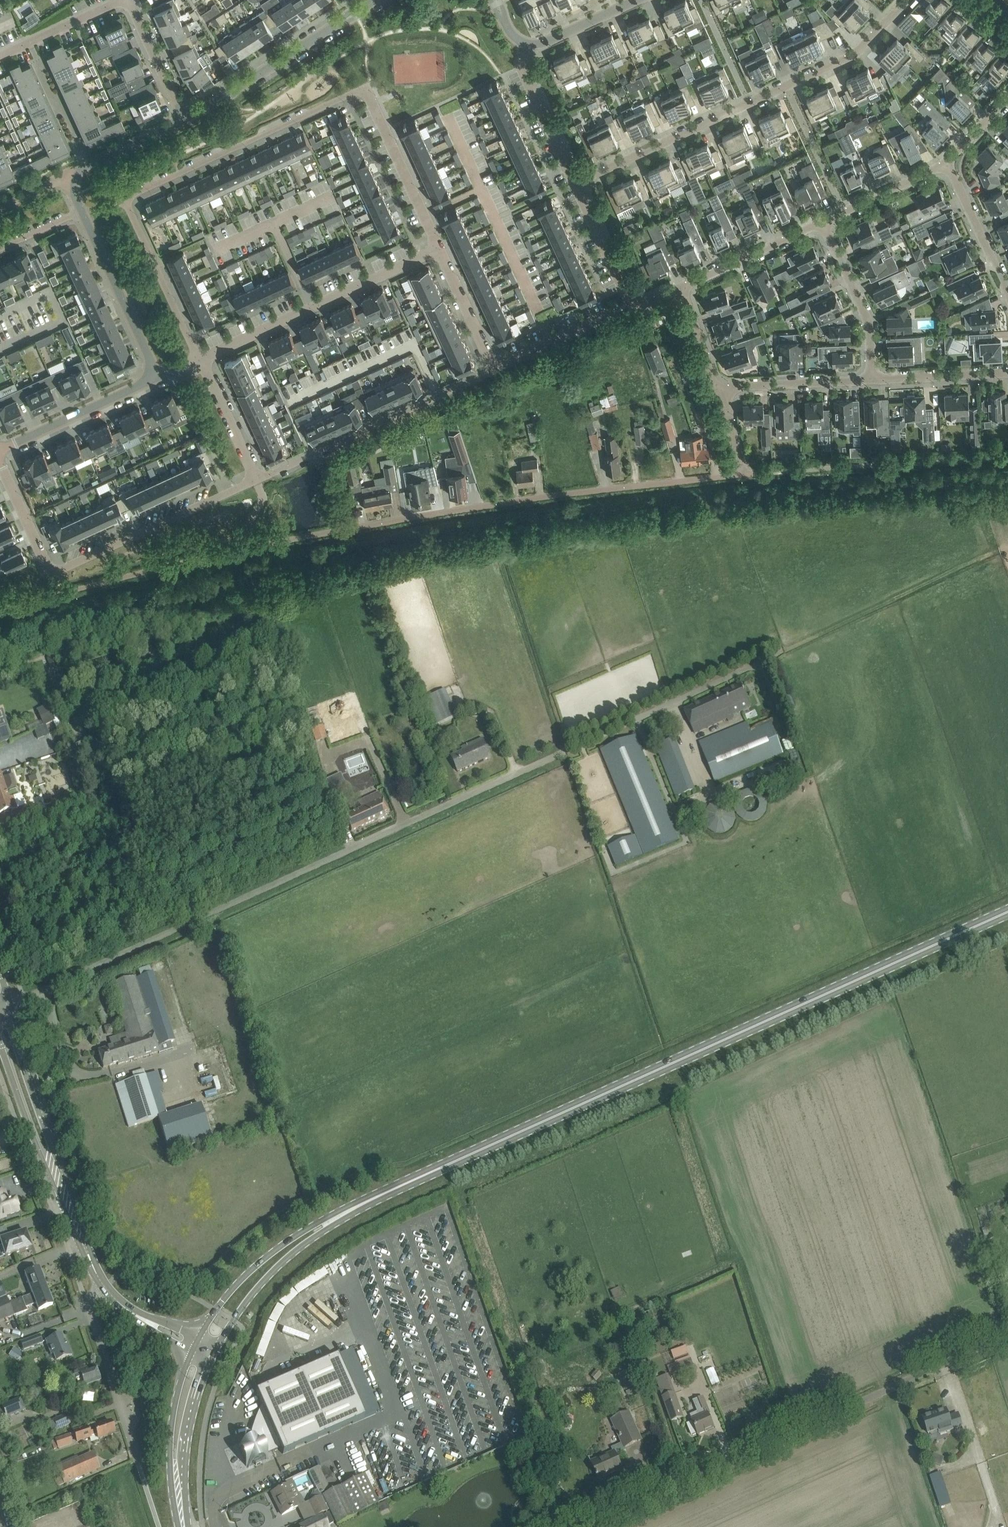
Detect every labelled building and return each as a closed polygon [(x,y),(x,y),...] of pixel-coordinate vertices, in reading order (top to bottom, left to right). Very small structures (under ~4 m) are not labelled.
[(178,16),(181,15),(174,0),(170,0),(160,4),(163,10),(155,13),(160,24),(178,16)] [(261,4),(265,10),(275,25),(280,22),(284,28),(294,22),(283,4),(280,0),(267,0),(261,4)] [(293,0),(290,0),(283,4),(294,22),(294,21),(303,15),(293,0)] [(307,0),(293,0),(303,15),(312,9),(307,0)] [(312,9),(322,3),(320,0),(307,0),(312,9)] [(546,16),(539,0),(521,0),(519,1),(530,24),(546,16)] [(563,9),(559,0),(539,0),(546,16),(563,9)] [(579,1),(578,0),(559,0),(563,9),(579,1)] [(690,9),(686,0),(675,5),(684,25),(684,26),(687,31),(697,26),(698,28),(704,25),(697,9),(696,9),(691,12),(690,9)] [(732,3),(730,0),(717,0),(711,2),(717,14),(723,11),(721,7),(731,3),(732,3)] [(751,2),(750,0),(730,0),(732,3),(736,13),(737,13),(735,8),(744,4),(745,5),(751,2)] [(861,4),(865,0),(847,0),(844,3),(862,21),(862,20),(870,12),(868,10),(867,9),(861,4)] [(940,0),(932,0),(924,9),(928,13),(925,16),(934,24),(942,13),(942,14),(951,5),(943,0),(940,0)] [(239,3),(236,5),(240,12),(244,10),(239,3)] [(854,30),(862,21),(844,3),(838,10),(832,4),(826,11),(840,25),(845,21),(854,30)] [(674,30),(684,25),(675,5),(675,6),(664,11),(669,22),(664,24),(669,36),(675,33),(674,30)] [(756,22),(768,17),(764,9),(753,15),(756,22)] [(814,26),(803,31),(805,34),(814,54),(825,48),(820,37),(825,34),(820,23),(826,20),(817,9),(816,9),(818,13),(820,17),(812,21),(814,26)] [(195,20),(199,18),(194,10),(191,13),(195,20)] [(270,28),(275,25),(265,10),(250,19),(264,41),(274,35),(270,28)] [(956,15),(952,11),(938,25),(943,29),(941,31),(950,40),(957,28),(958,29),(966,20),(957,14),(956,15)] [(207,12),(202,15),(205,20),(206,20),(212,16),(210,12),(207,12)] [(220,15),(225,22),(228,20),(224,13),(220,15)] [(898,26),(904,32),(911,25),(917,19),(911,13),(898,26)] [(221,25),(225,22),(220,15),(217,17),(221,25)] [(165,34),(183,26),(178,16),(160,24),(165,34)] [(115,47),(126,41),(123,35),(127,33),(125,29),(126,28),(126,27),(125,28),(120,18),(112,22),(112,20),(111,21),(113,26),(101,31),(106,43),(107,42),(108,44),(113,42),(115,47)] [(638,22),(648,42),(658,37),(659,40),(665,38),(660,26),(655,29),(650,18),(639,23),(639,22),(638,22)] [(25,30),(34,24),(31,19),(21,25),(25,30)] [(254,47),(264,41),(250,19),(249,21),(247,22),(245,22),(240,25),(243,30),(254,47)] [(833,30),(826,20),(820,23),(825,34),(833,30)] [(764,45),(753,50),(755,53),(756,56),(765,76),(766,76),(765,75),(776,70),(771,59),(777,57),(771,45),(771,44),(772,43),(764,26),(762,21),(755,25),(763,43),(764,45)] [(633,39),(627,41),(632,53),(638,50),(639,52),(649,47),(647,42),(648,42),(638,22),(627,27),(633,39)] [(183,26),(165,34),(170,45),(177,41),(180,47),(193,41),(190,35),(192,34),(187,24),(183,26)] [(958,47),(966,55),(973,43),(974,44),(982,36),(973,29),(972,31),(967,27),(950,45),(955,50),(958,47)] [(245,53),(254,47),(243,30),(233,36),(245,53)] [(803,31),(792,36),(793,40),(802,59),(803,59),(802,58),(813,53),(814,54),(805,34),(803,31)] [(245,53),(233,36),(232,34),(230,35),(227,35),(224,37),(223,39),(221,41),(219,42),(221,45),(224,43),(232,55),(235,60),(245,53)] [(623,43),(618,46),(612,34),(601,39),(612,62),(629,55),(623,43)] [(780,55),(786,53),(791,64),(802,59),(794,41),(792,36),(775,44),(780,55)] [(709,37),(703,40),(706,46),(712,43),(709,37)] [(888,46),(904,62),(904,61),(912,53),(920,61),(925,56),(910,42),(906,46),(897,38),(889,47),(889,46),(888,46)] [(596,56),(590,58),(596,70),(602,67),(603,70),(613,65),(612,62),(601,39),(601,40),(591,45),(596,56)] [(118,68),(139,58),(135,49),(131,51),(126,41),(115,47),(113,42),(108,44),(91,52),(95,61),(112,53),(113,55),(112,56),(118,68)] [(180,66),(198,58),(197,58),(200,56),(193,41),(180,47),(182,52),(175,55),(180,66)] [(974,62),(982,70),(989,59),(990,60),(998,51),(989,45),(988,46),(983,42),(965,61),(971,65),(974,62)] [(68,55),(65,49),(62,43),(52,47),(55,53),(46,57),(49,61),(53,68),(52,68),(52,69),(73,59),(71,54),(68,55)] [(220,56),(219,57),(221,62),(232,55),(224,43),(221,45),(219,46),(224,54),(220,56)] [(712,44),(707,46),(710,54),(715,51),(712,44)] [(220,56),(224,54),(219,46),(215,49),(220,56)] [(888,46),(880,55),(889,64),(885,68),(887,70),(885,72),(891,86),(910,67),(904,62),(888,46)] [(678,59),(682,57),(684,56),(680,47),(674,50),(675,54),(678,59)] [(586,74),(592,72),(587,60),(581,63),(576,52),(565,57),(565,56),(576,82),(588,77),(586,74)] [(744,72),(749,70),(755,81),(765,76),(755,53),(738,61),(744,72)] [(931,53),(929,56),(934,61),(939,56),(936,53),(931,53)] [(678,59),(675,54),(665,59),(667,64),(670,62),(678,59)] [(187,76),(207,64),(201,55),(200,56),(197,58),(198,58),(180,66),(180,67),(181,66),(187,76)] [(554,61),(559,73),(554,75),(559,87),(575,79),(565,56),(554,61)] [(976,80),(982,86),(989,78),(997,85),(1005,74),(1006,75),(1007,73),(1007,62),(1005,60),(1004,62),(999,57),(987,70),(976,80)] [(132,82),(143,77),(140,71),(143,69),(141,65),(143,64),(143,63),(142,64),(139,58),(118,68),(123,79),(123,78),(124,80),(130,78),(132,82)] [(58,81),(79,71),(76,66),(73,67),(70,61),(74,60),(73,59),(52,69),(54,73),(55,73),(58,80),(57,80),(58,81)] [(673,68),(680,65),(678,59),(670,62),(673,68)] [(22,68),(19,63),(9,67),(15,80),(12,81),(14,86),(36,77),(35,76),(34,77),(31,69),(32,69),(30,64),(22,68)] [(207,64),(187,76),(193,86),(200,82),(205,90),(215,84),(207,71),(212,67),(209,63),(207,64)] [(648,71),(645,64),(638,67),(641,74),(648,71)] [(725,84),(723,81),(729,79),(724,67),(718,70),(718,69),(707,74),(709,78),(718,98),(729,93),(725,84)] [(946,73),(941,67),(932,76),(938,82),(946,73)] [(857,74),(866,93),(867,95),(878,91),(878,92),(884,89),(879,77),(874,80),(868,69),(857,74)] [(63,93),(84,83),(82,78),(79,79),(76,73),(79,72),(79,71),(58,81),(60,85),(64,92),(63,92),(63,93)] [(595,73),(589,76),(592,83),(598,80),(597,77),(595,73)] [(706,74),(698,77),(696,78),(695,76),(695,77),(693,73),(686,77),(689,83),(691,82),(696,94),(702,92),(703,94),(707,102),(717,97),(717,98),(718,98),(709,78),(707,74),(707,73),(706,74)] [(647,74),(642,76),(646,85),(651,83),(647,74)] [(856,98),(866,93),(857,74),(857,75),(847,79),(852,90),(846,93),(851,104),(857,101),(856,98)] [(629,82),(626,83),(630,92),(645,85),(641,76),(629,82)] [(20,98),(41,89),(41,88),(40,89),(36,81),(37,81),(36,77),(14,86),(15,87),(18,85),(21,92),(17,93),(20,98)] [(134,104),(155,94),(152,85),(147,87),(147,85),(143,77),(132,82),(130,78),(124,80),(107,88),(111,97),(128,89),(129,91),(129,92),(134,104)] [(975,102),(976,101),(952,78),(946,84),(949,99),(945,103),(951,108),(953,119),(960,117),(963,119),(973,108),(967,102),(971,97),(975,102)] [(502,91),(497,81),(482,88),(486,98),(502,91)] [(69,105),(90,95),(87,90),(84,91),(81,85),(84,84),(84,83),(63,93),(65,97),(66,97),(69,104),(69,105)] [(672,95),(681,115),(682,115),(681,114),(692,109),(687,98),(692,96),(687,84),(681,87),(670,92),(672,95)] [(818,92),(827,112),(827,111),(837,106),(839,110),(845,107),(839,96),(834,98),(828,87),(818,92)] [(25,110),(47,101),(46,100),(45,101),(42,93),(43,93),(41,89),(20,98),(20,99),(23,97),(26,104),(23,105),(25,110)] [(506,101),(502,91),(486,98),(491,108),(506,101)] [(816,117),(827,112),(818,92),(817,92),(818,93),(807,98),(812,108),(806,111),(812,122),(818,120),(816,117)] [(159,114),(160,114),(157,107),(160,105),(158,101),(160,100),(159,99),(158,100),(155,94),(134,104),(139,115),(140,114),(143,121),(159,114)] [(74,117),(95,107),(93,102),(90,103),(87,97),(90,96),(90,95),(69,105),(71,109),(72,109),(75,116),(74,116),(74,117)] [(670,120),(681,115),(672,95),(672,96),(662,101),(660,97),(654,100),(659,111),(665,109),(670,120)] [(943,141),(945,140),(944,139),(950,133),(946,129),(952,123),(927,99),(918,108),(929,119),(927,122),(929,124),(922,131),(930,141),(935,148),(943,140),(943,141)] [(31,122),(52,113),(52,112),(51,113),(48,105),(47,101),(25,110),(26,111),(29,109),(32,116),(29,117),(31,122)] [(511,111),(506,101),(491,108),(496,118),(511,111)] [(650,115),(656,113),(650,101),(645,104),(644,102),(633,107),(632,105),(644,132),(655,127),(650,115)] [(623,114),(617,117),(623,128),(628,126),(633,136),(644,131),(644,132),(632,105),(622,110),(623,114)] [(80,129),(101,119),(98,114),(95,115),(92,109),(95,108),(95,107),(74,117),(76,121),(77,121),(80,128),(80,129)] [(577,107),(570,111),(572,115),(579,112),(577,107)] [(901,124),(907,122),(902,109),(896,112),(901,124)] [(792,118),(791,118),(786,120),(781,110),(771,115),(770,114),(779,134),(790,129),(791,132),(797,129),(792,118)] [(515,120),(511,111),(496,118),(500,127),(515,120)] [(37,134),(58,125),(57,124),(56,125),(53,117),(54,117),(52,113),(31,122),(37,134)] [(607,121),(597,126),(598,129),(608,149),(608,148),(618,143),(613,132),(619,130),(614,118),(613,119),(611,114),(605,117),(607,121)] [(781,138),(779,134),(770,114),(765,116),(759,119),(764,130),(759,133),(766,148),(772,145),(770,143),(781,138)] [(336,133),(351,126),(346,115),(331,122),(332,124),(336,133)] [(419,128),(415,118),(399,125),(404,135),(419,128)] [(89,146),(125,129),(121,120),(101,129),(98,121),(101,120),(101,119),(80,129),(82,133),(83,133),(89,146)] [(520,130),(515,120),(500,127),(505,137),(520,130)] [(921,154),(920,152),(922,152),(921,151),(920,152),(916,143),(922,140),(927,148),(926,149),(927,149),(928,149),(910,122),(904,126),(904,127),(906,126),(909,132),(901,136),(901,135),(891,139),(889,137),(903,158),(904,159),(906,159),(910,157),(911,159),(921,154)] [(42,146),(63,137),(63,136),(62,136),(59,129),(60,129),(58,125),(37,134),(37,135),(40,133),(43,140),(40,141),(42,146)] [(341,142),(343,141),(355,136),(356,135),(351,126),(336,133),(337,136),(341,142)] [(608,149),(598,129),(597,126),(581,134),(586,145),(591,142),(597,154),(608,149)] [(744,126),(733,131),(743,151),(744,154),(754,149),(760,146),(755,135),(750,137),(744,126)] [(835,130),(838,137),(848,133),(845,126),(835,130)] [(419,128),(404,135),(409,145),(424,138),(419,128)] [(860,128),(851,131),(854,138),(863,135),(860,128)] [(524,140),(520,130),(505,137),(509,147),(524,140)] [(724,140),(728,147),(722,150),(729,165),(735,162),(746,157),(743,151),(733,131),(733,132),(723,137),(724,140)] [(301,158),(313,152),(304,132),(298,134),(292,137),(292,138),(296,147),(301,158)] [(857,149),(849,132),(848,133),(838,137),(846,154),(857,149)] [(341,142),(335,145),(339,154),(345,151),(345,152),(360,145),(356,135),(355,136),(343,141),(341,142)] [(70,155),(71,155),(64,141),(65,141),(63,137),(42,146),(42,147),(45,145),(49,153),(30,162),(35,171),(70,155)] [(290,163),(301,158),(296,147),(292,138),(292,137),(280,142),(282,147),(290,163)] [(424,138),(409,145),(413,155),(428,148),(424,138)] [(529,150),(524,140),(509,147),(514,157),(529,150)] [(278,168),(290,163),(282,147),(280,142),(269,148),(270,151),(278,168)] [(722,168),(720,165),(724,163),(718,152),(713,154),(708,144),(697,149),(697,148),(696,148),(707,171),(708,174),(722,168)] [(896,161),(888,144),(874,150),(876,156),(868,159),(876,175),(877,174),(878,176),(890,171),(889,169),(891,168),(889,163),(895,160),(895,161),(896,161)] [(345,152),(339,155),(343,164),(349,161),(350,162),(365,155),(360,145),(345,152)] [(989,145),(977,156),(986,165),(979,172),(986,189),(1001,183),(997,175),(1002,170),(997,165),(1003,159),(989,145)] [(11,161),(8,155),(11,154),(8,148),(6,149),(5,149),(0,151),(0,166),(11,161)] [(267,174),(278,168),(270,151),(269,148),(257,153),(259,156),(267,174)] [(428,148),(413,155),(418,164),(433,157),(428,148)] [(696,176),(707,171),(696,148),(686,153),(691,164),(685,167),(691,178),(696,176)] [(533,159),(529,150),(514,157),(518,167),(533,159)] [(828,195),(812,162),(808,152),(804,153),(809,164),(802,167),(808,180),(805,182),(806,185),(795,190),(800,200),(802,199),(806,208),(815,203),(815,201),(828,195)] [(255,179),(267,174),(259,156),(257,153),(246,158),(246,159),(249,166),(252,172),(255,179)] [(321,156),(319,157),(321,163),(325,161),(330,158),(328,153),(322,155),(321,156)] [(354,172),(369,165),(365,155),(350,162),(351,166),(354,172)] [(433,157),(418,164),(422,174),(437,167),(433,157)] [(244,184),(255,179),(252,172),(249,166),(246,159),(246,158),(234,163),(236,166),(244,184)] [(538,169),(533,159),(518,167),(523,176),(538,169)] [(660,165),(671,189),(681,185),(687,182),(681,169),(676,171),(670,160),(660,165)] [(30,162),(12,171),(8,163),(11,161),(0,166),(0,187),(35,171),(30,162)] [(861,179),(863,178),(860,173),(858,174),(852,161),(833,170),(841,185),(846,182),(849,190),(863,184),(861,179)] [(233,189),(244,184),(236,166),(234,163),(223,169),(225,173),(233,189)] [(359,182),(374,175),(369,165),(354,172),(356,176),(359,182)] [(660,195),(671,189),(660,165),(659,165),(660,166),(649,171),(654,181),(648,184),(654,197),(660,194),(660,195)] [(315,167),(307,171),(310,176),(313,175),(315,174),(318,173),(315,167)] [(437,167),(422,174),(427,184),(442,177),(437,167)] [(778,167),(772,170),(774,176),(781,173),(778,167)] [(221,195),(233,189),(225,173),(223,169),(212,174),(214,179),(221,195)] [(543,179),(538,169),(523,176),(527,186),(543,179)] [(210,200),(221,195),(214,179),(212,174),(200,179),(203,184),(210,200)] [(743,181),(740,174),(732,177),(736,185),(743,181)] [(359,182),(353,184),(357,193),(363,191),(363,192),(378,184),(374,175),(359,182)] [(775,178),(781,190),(763,198),(766,205),(766,206),(765,208),(766,209),(767,210),(768,210),(773,220),(782,216),(783,218),(790,215),(789,213),(791,212),(788,204),(793,201),(794,202),(782,175),(775,178)] [(442,177),(427,184),(431,194),(447,187),(442,177)] [(623,182),(632,202),(643,197),(644,200),(650,197),(645,186),(639,188),(634,178),(624,183),(623,182)] [(198,205),(210,200),(203,184),(200,179),(189,185),(191,189),(198,205)] [(547,189),(543,179),(527,186),(532,196),(547,189)] [(754,212),(761,209),(747,179),(743,181),(736,185),(738,190),(743,191),(744,191),(751,206),(744,210),(746,215),(738,219),(745,235),(745,236),(754,231),(752,226),(759,223),(754,212)] [(729,188),(726,180),(714,186),(717,193),(729,188)] [(632,202),(623,182),(612,187),(617,198),(612,201),(617,212),(620,218),(636,211),(632,202)] [(368,201),(383,194),(378,184),(363,192),(364,194),(368,201)] [(187,211),(198,205),(191,189),(189,185),(177,190),(179,193),(187,211)] [(932,187),(924,191),(925,193),(918,196),(922,205),(905,213),(911,226),(942,212),(938,205),(945,202),(942,195),(944,194),(941,188),(939,188),(938,186),(933,189),(932,187)] [(431,194),(436,204),(451,197),(447,187),(431,194)] [(700,203),(693,189),(686,192),(693,206),(700,203)] [(175,216),(187,211),(179,193),(177,190),(166,195),(167,197),(175,216)] [(991,213),(1001,209),(1004,215),(1007,214),(1007,197),(1006,198),(1003,190),(984,199),(991,213)] [(725,191),(719,194),(722,201),(728,198),(725,191)] [(727,244),(724,237),(727,236),(729,235),(727,231),(733,228),(723,206),(718,193),(709,197),(715,210),(715,211),(719,219),(713,222),(714,222),(716,227),(709,230),(715,242),(713,242),(716,250),(721,248),(720,247),(727,244)] [(372,211),(387,204),(383,194),(368,201),(370,205),(372,211)] [(164,221),(175,216),(167,197),(166,195),(154,200),(156,203),(164,221)] [(632,202),(636,211),(647,206),(644,200),(643,197),(632,202)] [(556,209),(551,198),(536,206),(541,216),(556,209)] [(152,227),(164,221),(156,203),(154,200),(143,206),(146,212),(152,227)] [(377,221),(392,214),(387,204),(372,211),(374,215),(377,221)] [(461,217),(456,207),(441,214),(445,224),(461,217)] [(561,219),(556,209),(541,216),(546,226),(561,219)] [(381,231),(397,224),(392,214),(377,221),(378,224),(381,231)] [(461,217),(445,224),(450,234),(465,227),(461,217)] [(695,261),(701,259),(698,253),(699,253),(698,251),(706,247),(692,217),(683,221),(690,235),(683,238),(685,241),(677,245),(680,250),(678,251),(682,260),(684,259),(686,265),(695,261)] [(948,218),(938,223),(935,217),(913,227),(917,235),(933,231),(939,244),(952,238),(952,239),(958,236),(958,235),(960,234),(952,217),(948,218)] [(565,228),(561,219),(546,226),(550,235),(565,228)] [(846,233),(848,237),(850,237),(853,245),(868,238),(872,246),(893,236),(889,225),(874,232),(868,219),(846,229),(847,232),(846,233)] [(658,248),(647,253),(650,261),(652,263),(648,265),(652,274),(656,272),(658,274),(659,278),(668,273),(666,269),(664,265),(668,263),(669,264),(670,264),(676,261),(665,237),(661,229),(658,222),(652,225),(659,240),(655,242),(658,248)] [(636,230),(633,223),(624,228),(627,235),(636,230)] [(386,240),(401,233),(397,224),(381,231),(383,234),(386,240)] [(998,228),(1005,243),(1007,241),(1007,224),(998,228)] [(470,237),(465,227),(450,234),(454,244),(470,237)] [(570,238),(565,228),(550,235),(555,245),(570,238)] [(62,252),(80,244),(75,233),(57,241),(62,252)] [(470,237),(454,244),(459,254),(474,247),(470,237)] [(574,248),(570,238),(555,245),(559,255),(574,248)] [(349,260),(361,255),(354,241),(342,246),(349,260)] [(972,259),(973,258),(970,252),(969,252),(966,245),(958,248),(956,242),(929,255),(931,261),(942,261),(946,260),(952,273),(957,270),(958,271),(965,268),(965,267),(974,263),(972,259)] [(67,262),(83,254),(78,245),(80,244),(62,252),(67,262)] [(789,268),(774,275),(778,284),(793,277),(815,267),(814,266),(811,268),(809,263),(819,258),(818,256),(819,255),(817,250),(816,250),(813,245),(810,246),(809,245),(805,247),(805,248),(795,253),(798,261),(788,266),(789,268)] [(338,265),(349,260),(342,246),(332,251),(338,265)] [(474,247),(459,254),(464,264),(479,257),(474,247)] [(579,258),(574,248),(559,255),(564,265),(579,258)] [(42,262),(48,259),(43,249),(37,252),(42,262)] [(318,249),(307,254),(308,255),(317,275),(328,270),(321,256),(318,249)] [(862,265),(864,270),(864,269),(867,276),(879,270),(881,276),(881,277),(899,268),(893,254),(884,258),(879,249),(859,258),(862,264),(862,265)] [(328,270),(338,265),(332,251),(321,256),(328,270)] [(915,251),(914,252),(917,259),(925,256),(924,255),(915,251)] [(16,257),(25,278),(26,278),(25,275),(35,270),(38,278),(45,274),(36,257),(30,259),(27,252),(16,257)] [(173,270),(188,263),(184,253),(168,260),(170,264),(173,270)] [(71,272),(87,264),(83,254),(67,262),(71,272)] [(308,255),(297,260),(306,280),(317,275),(308,255)] [(25,278),(16,257),(15,257),(16,259),(6,264),(15,283),(25,278)] [(479,257),(464,264),(468,273),(483,266),(479,257)] [(584,268),(579,258),(564,265),(568,275),(584,268)] [(916,262),(908,266),(910,270),(918,266),(919,266),(917,261),(916,262)] [(178,280),(193,273),(188,263),(173,270),(175,274),(178,280)] [(6,264),(0,267),(0,280),(2,284),(12,279),(14,283),(15,283),(6,264)] [(76,281),(92,274),(87,264),(71,272),(76,281)] [(483,266),(468,273),(473,283),(488,276),(483,266)] [(434,279),(429,268),(408,278),(408,279),(413,288),(434,279)] [(588,277),(584,268),(568,275),(573,285),(588,277)] [(770,276),(766,270),(765,270),(765,269),(764,270),(763,268),(756,272),(757,273),(751,276),(754,283),(748,286),(755,301),(775,292),(768,277),(770,276)] [(906,287),(905,285),(911,282),(904,268),(890,275),(893,282),(874,291),(875,293),(874,294),(876,298),(878,299),(881,306),(902,297),(901,296),(903,295),(905,293),(905,291),(906,289),(906,287)] [(803,302),(807,300),(823,293),(820,287),(830,283),(829,278),(829,277),(828,273),(826,273),(824,269),(804,278),(810,290),(800,295),(803,302)] [(284,291),(295,285),(289,271),(277,276),(278,278),(284,291)] [(182,290),(198,283),(193,273),(178,280),(179,282),(182,290)] [(80,291),(96,284),(92,274),(76,281),(80,291)] [(987,287),(984,281),(983,282),(980,276),(971,280),(968,274),(948,283),(952,293),(960,289),(965,302),(970,300),(970,301),(976,299),(975,297),(987,292),(985,287),(987,287)] [(273,295),(284,291),(278,278),(277,276),(266,281),(268,284),(273,295)] [(488,276),(473,283),(477,293),(492,286),(488,276)] [(926,280),(930,290),(939,285),(935,276),(926,280)] [(573,285),(567,287),(572,297),(577,294),(593,287),(588,277),(573,285)] [(438,289),(434,279),(413,288),(417,298),(438,289)] [(198,283),(182,290),(183,291),(187,300),(202,293),(202,292),(208,289),(204,280),(198,283)] [(262,300),(273,295),(268,284),(266,281),(256,286),(258,291),(262,300)] [(85,301),(101,294),(96,284),(80,291),(85,301)] [(251,305),(262,300),(258,291),(256,286),(245,291),(246,294),(251,305)] [(492,286),(477,293),(482,303),(497,296),(492,286)] [(597,297),(593,287),(577,294),(582,304),(597,297)] [(398,309),(393,297),(388,299),(383,289),(373,293),(384,316),(398,309)] [(422,308),(444,298),(443,297),(442,298),(438,289),(417,298),(422,308)] [(934,297),(930,290),(910,299),(913,306),(934,297)] [(241,310),(251,305),(246,294),(245,291),(234,296),(236,300),(241,310)] [(705,298),(710,312),(730,305),(726,291),(716,294),(715,292),(709,294),(710,296),(705,298)] [(191,310),(207,303),(202,293),(187,300),(188,302),(191,310)] [(384,316),(373,293),(362,299),(367,309),(362,311),(367,322),(382,315),(382,316),(384,316)] [(89,311),(105,303),(101,294),(85,301),(89,311)] [(820,317),(842,307),(841,305),(842,304),(840,300),(838,299),(836,294),(814,304),(820,317)] [(497,296),(482,303),(486,313),(501,306),(497,296)] [(997,323),(998,322),(998,317),(996,317),(995,309),(987,310),(986,299),(990,298),(990,297),(962,310),(962,311),(963,310),(964,314),(962,315),(972,314),(973,328),(989,326),(989,327),(994,327),(995,325),(997,325),(997,323)] [(448,308),(444,298),(422,308),(423,308),(427,317),(448,308)] [(738,310),(749,306),(746,299),(733,304),(736,311),(738,310)] [(807,300),(803,302),(789,308),(793,316),(810,308),(807,300)] [(94,321),(110,313),(105,303),(89,311),(94,321)] [(196,319),(211,312),(207,303),(191,310),(192,312),(196,319)] [(367,322),(362,311),(357,313),(352,303),(342,308),(353,331),(368,324),(367,322)] [(753,305),(749,306),(738,310),(741,319),(756,314),(753,305)] [(501,306),(486,313),(491,322),(506,315),(501,306)] [(886,324),(887,328),(888,329),(888,332),(912,330),(911,315),(907,307),(895,313),(896,315),(888,316),(888,323),(886,324)] [(353,331),(342,308),(331,313),(336,323),(331,325),(336,336),(351,329),(352,332),(353,331)] [(453,318),(448,308),(427,317),(432,327),(453,318)] [(789,308),(782,312),(785,320),(793,316),(789,308)] [(763,309),(757,311),(760,320),(766,318),(763,309)] [(200,329),(216,322),(211,312),(196,319),(197,322),(200,329)] [(418,321),(413,312),(411,313),(407,315),(411,324),(418,321)] [(98,331),(115,323),(110,313),(94,321),(98,331)] [(816,328),(820,327),(822,331),(830,331),(831,339),(851,338),(850,324),(847,324),(843,314),(819,325),(815,326),(816,328)] [(506,315),(491,322),(495,332),(510,325),(506,315)] [(714,324),(719,341),(742,334),(736,317),(714,324)] [(336,336),(331,325),(326,328),(321,318),(310,323),(320,344),(336,336)] [(457,327),(453,318),(432,327),(436,337),(457,327)] [(115,323),(98,331),(103,340),(119,333),(115,323)] [(305,337),(300,340),(305,351),(307,355),(313,352),(320,348),(322,348),(320,344),(310,323),(300,327),(305,337)] [(68,325),(62,328),(64,334),(71,331),(68,325)] [(495,332),(500,343),(515,336),(510,325),(495,332)] [(462,337),(457,327),(436,337),(441,347),(462,337)] [(305,351),(300,340),(295,342),(290,332),(280,337),(289,355),(299,351),(299,353),(305,351)] [(981,344),(981,351),(984,351),(985,359),(993,358),(994,360),(999,360),(1000,358),(1002,358),(1001,340),(995,341),(992,341),(992,332),(978,333),(969,333),(969,334),(966,334),(966,337),(969,337),(970,343),(978,342),(981,342),(981,344)] [(54,340),(51,333),(41,338),(44,345),(54,340)] [(107,350),(124,343),(119,333),(103,340),(107,350)] [(794,333),(794,334),(794,342),(787,342),(787,340),(781,340),(781,343),(780,343),(779,343),(779,345),(777,345),(777,352),(780,352),(780,367),(784,367),(784,368),(791,368),(791,366),(798,366),(798,358),(805,357),(805,354),(804,347),(804,340),(801,333),(794,333)] [(380,334),(374,336),(377,343),(382,340),(380,334)] [(944,335),(944,352),(961,352),(961,341),(953,341),(953,334),(944,335)] [(922,352),(921,336),(897,337),(897,344),(889,345),(890,363),(914,362),(913,353),(922,352)] [(274,352),(266,355),(272,368),(280,365),(289,360),(291,360),(289,355),(280,337),(279,337),(269,342),(274,352)] [(466,347),(462,337),(441,347),(445,345),(450,355),(466,347)] [(738,369),(752,365),(749,355),(755,353),(750,338),(732,344),(734,350),(723,354),(726,362),(724,364),(726,369),(729,370),(729,371),(738,368),(738,369)] [(107,362),(130,352),(130,351),(128,352),(124,343),(107,350),(112,360),(107,362)] [(837,366),(838,367),(843,367),(844,366),(853,365),(853,350),(837,351),(837,345),(818,346),(819,357),(829,356),(829,359),(833,359),(833,366),(837,366)] [(450,366),(471,357),(466,347),(450,355),(454,364),(449,366),(450,366)] [(652,356),(649,357),(655,372),(666,368),(657,347),(650,350),(652,356)] [(17,349),(6,353),(9,361),(20,356),(17,349)] [(435,349),(429,352),(431,357),(438,354),(435,349)] [(130,352),(107,362),(108,363),(112,373),(115,379),(129,373),(126,367),(135,362),(130,352)] [(246,354),(226,363),(230,373),(251,364),(246,354)] [(476,367),(471,357),(450,366),(454,377),(476,367)] [(67,366),(79,392),(89,387),(83,373),(89,370),(84,359),(78,362),(77,361),(69,365),(67,366)] [(679,363),(681,369),(688,367),(686,361),(679,363)] [(251,364),(230,373),(235,383),(256,374),(255,373),(254,374),(250,365),(251,364)] [(79,392),(67,366),(50,374),(56,386),(61,383),(68,397),(79,392)] [(423,390),(414,369),(403,373),(413,395),(423,390)] [(413,395),(403,373),(393,378),(403,399),(413,395)] [(46,407),(56,402),(50,388),(56,386),(50,374),(34,381),(46,407)] [(256,374),(235,383),(239,392),(239,393),(260,383),(256,374)] [(403,399),(393,378),(384,382),(393,404),(403,399)] [(46,407),(34,381),(17,389),(23,401),(28,398),(35,412),(46,407)] [(0,389),(0,395),(1,397),(13,422),(23,417),(17,403),(23,401),(17,389),(14,382),(0,389)] [(393,404),(384,382),(374,387),(384,408),(393,404)] [(260,383),(239,393),(243,403),(263,394),(258,385),(260,384),(260,383)] [(362,386),(356,389),(364,407),(363,404),(368,402),(373,413),(384,408),(374,387),(364,391),(362,386)] [(354,399),(343,404),(353,425),(363,420),(358,409),(364,407),(356,389),(355,389),(359,397),(354,399)] [(990,417),(1000,416),(1000,421),(1007,420),(1007,399),(1006,399),(1006,392),(1000,392),(999,391),(999,390),(999,391),(996,390),(994,391),(994,390),(993,391),(993,392),(989,393),(989,398),(984,398),(984,400),(982,400),(983,409),(984,409),(984,410),(989,410),(990,417)] [(187,412),(182,401),(176,404),(171,394),(161,399),(171,419),(187,412)] [(263,394),(243,403),(248,413),(264,406),(264,405),(260,396),(263,395),(263,394)] [(969,394),(945,395),(946,414),(947,417),(957,417),(956,413),(970,413),(971,444),(974,444),(974,449),(973,450),(980,449),(978,407),(969,407),(969,394)] [(678,395),(667,398),(670,405),(680,402),(678,395)] [(925,408),(924,396),(915,396),(915,395),(907,395),(908,397),(905,397),(905,406),(906,413),(906,420),(907,420),(915,419),(916,422),(923,429),(923,441),(935,441),(934,408),(933,408),(933,412),(925,412),(925,408)] [(8,426),(7,425),(13,422),(2,399),(1,397),(0,397),(0,423),(2,427),(2,429),(8,426)] [(879,398),(876,398),(874,397),(872,397),(870,399),(865,399),(866,422),(879,421),(879,427),(877,427),(878,436),(891,435),(890,408),(880,409),(879,398)] [(171,419),(161,399),(151,403),(156,413),(150,416),(155,427),(161,424),(160,422),(169,417),(170,420),(171,419)] [(840,431),(843,432),(845,432),(846,432),(861,431),(860,409),(853,410),(853,400),(835,400),(836,413),(834,415),(835,419),(836,421),(836,424),(837,424),(837,427),(838,429),(840,431)] [(589,402),(594,416),(604,412),(600,403),(594,405),(592,401),(589,402)] [(812,402),(805,402),(806,424),(807,424),(812,423),(822,423),(822,434),(826,434),(826,450),(832,449),(831,434),(830,409),(824,409),(823,401),(817,401),(812,401),(812,402)] [(793,403),(775,403),(776,425),(789,425),(789,436),(801,435),(800,420),(793,421),(793,403)] [(264,406),(248,413),(252,423),(273,413),(268,404),(264,406)] [(353,425),(343,404),(345,408),(336,412),(334,408),(333,408),(343,429),(353,425)] [(663,427),(665,435),(666,439),(676,436),(671,418),(666,419),(661,404),(657,405),(663,427)] [(764,422),(764,413),(763,404),(743,405),(744,423),(764,422)] [(343,429),(333,408),(324,413),(333,434),(343,429)] [(155,427),(150,416),(148,417),(144,419),(139,409),(129,413),(140,436),(150,432),(149,429),(155,427)] [(704,409),(696,412),(702,430),(710,427),(704,409)] [(140,436),(129,413),(119,418),(123,428),(118,431),(123,441),(138,434),(139,437),(140,436)] [(273,413),(252,423),(257,433),(277,423),(273,413)] [(333,434),(324,413),(314,417),(324,438),(333,434)] [(528,431),(531,442),(540,439),(537,429),(540,429),(536,413),(532,414),(534,422),(527,423),(529,431),(528,431)] [(324,438),(314,417),(304,422),(298,424),(303,435),(308,433),(313,443),(324,438)] [(592,418),(585,421),(590,434),(597,432),(592,418)] [(107,423),(97,428),(107,451),(110,456),(115,454),(126,449),(124,444),(123,441),(118,431),(112,433),(107,423)] [(277,423),(257,433),(261,442),(278,435),(273,426),(278,424),(277,423)] [(635,426),(634,426),(637,443),(647,442),(644,425),(643,425),(635,426)] [(763,427),(762,427),(763,444),(771,444),(770,427),(763,427)] [(107,451),(97,428),(87,433),(91,443),(85,446),(91,457),(97,454),(97,456),(107,451)] [(461,464),(447,466),(451,495),(464,493),(468,493),(466,481),(469,481),(469,482),(477,481),(460,431),(450,434),(457,455),(459,462),(461,462),(461,464)] [(590,434),(589,435),(593,450),(602,448),(597,432),(590,434)] [(278,435),(261,442),(266,452),(285,443),(282,444),(278,435)] [(620,471),(616,436),(606,438),(607,449),(609,448),(610,455),(605,456),(607,473),(620,471)] [(693,437),(696,462),(711,461),(709,447),(704,448),(702,436),(693,437)] [(682,464),(696,462),(693,437),(685,439),(685,440),(680,440),(681,451),(682,464)] [(75,438),(65,443),(75,466),(77,469),(80,467),(87,464),(85,460),(91,457),(85,446),(80,448),(75,438)] [(75,466),(65,443),(54,448),(59,458),(53,460),(58,471),(64,469),(65,471),(75,466)] [(285,443),(266,452),(270,463),(290,453),(285,443)] [(205,464),(211,461),(205,450),(203,451),(200,452),(205,464)] [(200,481),(207,477),(211,475),(205,464),(200,452),(189,457),(200,481)] [(43,453),(33,458),(42,479),(46,486),(54,482),(51,475),(58,471),(53,460),(47,463),(43,453)] [(200,481),(189,457),(188,457),(191,464),(181,469),(183,474),(188,485),(199,480),(199,481),(200,481)] [(350,483),(360,480),(354,457),(345,461),(350,483)] [(42,479),(33,458),(22,463),(27,473),(21,475),(26,486),(42,479)] [(539,470),(538,459),(522,461),(523,469),(517,470),(519,486),(535,484),(533,471),(539,470)] [(376,484),(380,507),(394,505),(394,504),(390,482),(397,481),(394,465),(384,467),(386,482),(376,484)] [(114,466),(98,473),(102,481),(118,473),(114,466)] [(418,477),(405,479),(407,492),(408,492),(408,491),(410,490),(412,502),(420,500),(420,501),(422,500),(430,498),(427,482),(437,480),(438,484),(439,484),(434,466),(417,469),(418,477)] [(177,490),(188,485),(183,474),(181,469),(170,474),(172,477),(177,490)] [(167,495),(177,490),(172,477),(170,474),(159,479),(161,482),(167,495)] [(156,500),(167,495),(161,482),(159,479),(148,484),(149,486),(156,500)] [(149,486),(148,484),(138,489),(137,488),(136,484),(135,485),(145,505),(156,500),(149,486)] [(380,507),(376,484),(365,486),(365,484),(362,485),(366,509),(366,510),(380,507)] [(145,505),(135,485),(119,492),(120,494),(121,497),(126,494),(132,507),(133,510),(145,505)] [(126,509),(132,507),(126,494),(121,497),(124,503),(126,509)] [(111,520),(123,515),(121,512),(117,503),(115,499),(114,497),(113,495),(102,500),(111,520)] [(121,512),(126,509),(124,503),(121,497),(115,499),(117,503),(121,512)] [(100,525),(111,520),(102,500),(104,505),(93,510),(95,514),(100,525)] [(89,530),(100,525),(95,514),(93,510),(82,515),(84,518),(89,530)] [(79,535),(89,530),(84,518),(82,515),(71,520),(73,524),(79,535)] [(57,546),(68,541),(58,520),(48,525),(47,525),(51,535),(57,546)] [(79,535),(73,524),(71,520),(61,525),(59,520),(58,520),(68,541),(69,541),(68,540),(79,535)] [(46,538),(51,535),(47,525),(48,525),(47,523),(41,526),(42,528),(46,538)] [(4,548),(1,542),(14,535),(13,532),(15,532),(12,526),(10,527),(9,524),(0,528),(0,549),(4,548)] [(0,552),(0,568),(2,572),(11,568),(12,570),(21,566),(21,564),(26,561),(21,549),(5,557),(2,551),(0,552)] [(729,709),(747,700),(741,685),(685,711),(695,733),(727,718),(729,721),(732,719),(734,718),(729,709)] [(435,724),(455,716),(444,688),(424,696),(435,724)] [(48,705),(37,710),(43,725),(55,720),(48,705)] [(319,725),(312,728),(316,741),(323,739),(327,738),(322,724),(319,725)] [(700,744),(715,781),(783,754),(770,724),(750,732),(747,725),(700,744)] [(12,739),(8,727),(7,726),(0,728),(0,744),(12,739)] [(664,803),(636,736),(601,750),(619,793),(644,854),(679,840),(664,803)] [(458,772),(491,757),(482,738),(463,747),(465,750),(451,756),(458,772)] [(676,798),(688,793),(695,790),(675,739),(656,746),(676,798)] [(779,759),(774,761),(777,770),(787,766),(783,754),(778,756),(779,759)] [(17,808),(13,796),(9,797),(0,772),(0,813),(17,808)] [(330,789),(344,782),(339,773),(325,780),(330,789)] [(17,787),(12,774),(3,777),(8,790),(17,787)] [(345,784),(331,790),(333,796),(348,789),(345,784)] [(732,828),(736,817),(751,821),(763,817),(768,800),(760,798),(755,800),(751,787),(740,792),(736,803),(735,803),(725,806),(715,803),(706,807),(710,818),(706,829),(719,834),(732,828)] [(361,809),(336,820),(341,831),(350,827),(351,831),(389,814),(378,792),(357,801),(361,809)] [(635,836),(609,847),(616,866),(642,855),(635,836)] [(135,976),(110,984),(128,1040),(111,1045),(112,1047),(98,1051),(103,1067),(117,1063),(117,1064),(159,1052),(157,1046),(174,1041),(153,972),(136,978),(135,976)] [(204,1095),(221,1090),(216,1074),(199,1079),(204,1095)] [(125,1078),(114,1081),(128,1127),(158,1117),(145,1075),(126,1081),(125,1078)] [(200,1104),(158,1117),(169,1152),(211,1139),(200,1104)] [(6,1217),(5,1215),(19,1211),(15,1199),(8,1202),(4,1190),(0,1192),(0,1219),(6,1217)] [(2,1245),(5,1256),(31,1248),(29,1243),(31,1242),(29,1235),(27,1235),(25,1231),(0,1239),(0,1245),(2,1245)] [(32,1294),(47,1289),(41,1275),(43,1273),(42,1270),(39,1269),(39,1268),(25,1274),(32,1294)] [(8,1303),(14,1315),(27,1310),(26,1307),(36,1303),(38,1310),(52,1305),(52,1303),(53,1301),(52,1298),(50,1297),(47,1289),(32,1294),(8,1303)] [(14,1315),(8,1303),(5,1295),(0,1298),(0,1321),(14,1315)] [(702,1330),(687,1334),(690,1343),(705,1339),(702,1330)] [(39,1335),(21,1342),(23,1350),(42,1343),(39,1335)] [(56,1361),(71,1355),(68,1345),(65,1346),(61,1335),(46,1341),(51,1355),(53,1354),(56,1361)] [(674,1359),(688,1353),(685,1345),(670,1351),(674,1359)] [(14,1347),(9,1355),(14,1358),(19,1351),(14,1347)] [(245,1443),(240,1445),(239,1445),(240,1447),(238,1447),(238,1448),(239,1448),(247,1465),(246,1465),(246,1466),(248,1465),(248,1467),(249,1467),(249,1466),(255,1463),(256,1465),(260,1463),(260,1461),(266,1458),(266,1459),(267,1459),(267,1457),(268,1457),(268,1456),(267,1456),(266,1454),(280,1448),(283,1454),(364,1418),(338,1356),(256,1392),(261,1404),(256,1418),(252,1429),(249,1438),(249,1437),(249,1438),(248,1438),(246,1437),(245,1438),(244,1439),(244,1440),(243,1441),(244,1442),(245,1443)] [(694,1366),(691,1358),(668,1367),(671,1374),(694,1366)] [(544,1361),(534,1364),(538,1376),(548,1373),(544,1361)] [(99,1378),(101,1378),(100,1375),(98,1376),(95,1367),(87,1370),(86,1368),(64,1376),(67,1383),(76,1380),(79,1388),(84,1386),(100,1380),(99,1378)] [(596,1370),(591,1376),(596,1380),(601,1374),(596,1370)] [(656,1379),(659,1387),(672,1421),(683,1416),(670,1382),(667,1375),(656,1379)] [(714,1427),(708,1414),(710,1413),(703,1396),(693,1401),(697,1411),(698,1410),(701,1416),(692,1420),(693,1421),(688,1423),(687,1425),(691,1434),(693,1435),(697,1433),(698,1434),(714,1427)] [(20,1397),(1,1405),(6,1417),(25,1409),(20,1397)] [(943,1410),(923,1416),(927,1429),(936,1426),(939,1434),(962,1426),(956,1409),(944,1413),(943,1410)] [(626,1449),(625,1447),(641,1439),(629,1412),(612,1419),(623,1442),(611,1448),(614,1454),(592,1463),(599,1479),(608,1475),(607,1474),(614,1471),(614,1472),(622,1468),(615,1454),(626,1449)] [(52,1432),(70,1423),(66,1413),(48,1422),(52,1432)] [(102,1422),(74,1432),(77,1441),(91,1436),(90,1435),(96,1433),(98,1439),(114,1434),(110,1421),(103,1424),(102,1422)] [(70,1433),(54,1438),(58,1449),(73,1443),(70,1433)] [(64,1485),(100,1469),(92,1452),(56,1467),(60,1477),(55,1479),(58,1486),(63,1483),(64,1485)] [(934,1453),(931,1460),(939,1464),(942,1457),(934,1453)] [(308,1471),(312,1480),(319,1495),(330,1489),(319,1466),(308,1471)] [(938,1472),(930,1475),(939,1504),(948,1501),(938,1472)] [(337,1524),(378,1504),(364,1475),(323,1495),(337,1524)] [(282,1515),(305,1504),(302,1497),(294,1501),(287,1486),(271,1493),(275,1501),(277,1500),(283,1513),(281,1514),(282,1515)] [(327,1510),(321,1496),(308,1502),(315,1516),(327,1510)] [(389,1508),(385,1501),(377,1505),(381,1512),(389,1508)] [(333,1523),(329,1513),(306,1523),(301,1526),(325,1526),(333,1523)]
